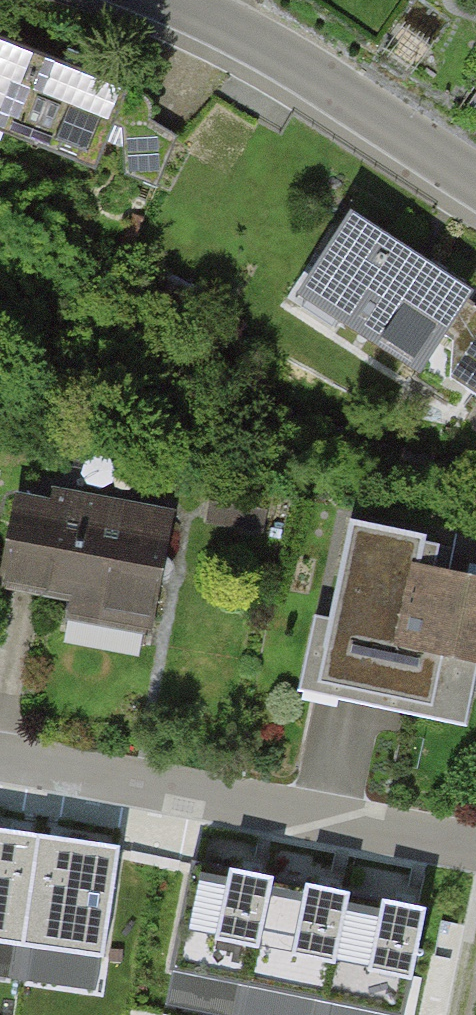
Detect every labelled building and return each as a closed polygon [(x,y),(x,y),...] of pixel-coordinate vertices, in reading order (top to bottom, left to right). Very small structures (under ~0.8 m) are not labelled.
[(96,178),(116,131),(125,134),(126,182),(157,195),(177,143),(147,125),(150,117),(148,111),(142,103),(134,97),(0,47),(0,143),(96,178)] [(350,224),(300,303),(423,384),(448,340),(455,344),(450,387),(475,403),(475,310),(350,224)] [(274,493),(213,482),(204,527),(265,538),(274,493)] [(18,498),(1,595),(72,608),(69,625),(151,640),(174,516),(50,493),(48,503),(18,498)] [(423,574),(429,543),(351,527),(330,628),(316,625),(301,698),(465,731),(475,677),(475,584),(423,574)] [(0,827),(0,941),(102,957),(119,845),(0,827)] [(195,861),(168,971),(351,1014),(397,1014),(421,916),(195,861)]
